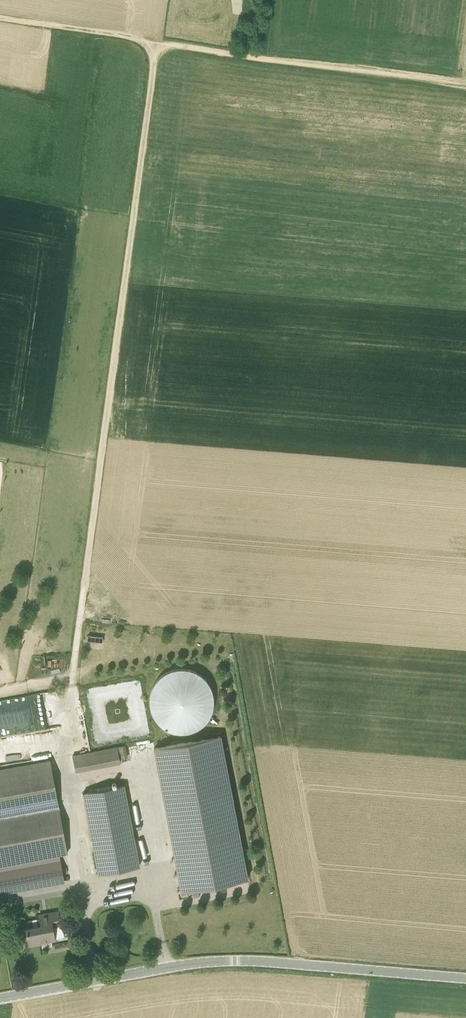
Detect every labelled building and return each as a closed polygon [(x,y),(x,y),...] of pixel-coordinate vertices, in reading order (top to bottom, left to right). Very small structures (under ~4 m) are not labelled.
[(217,702),(217,700),(217,699),(217,697),(217,695),(216,694),(216,692),(216,690),(215,689),(214,687),(214,686),(213,684),(212,683),(211,682),(210,680),(209,679),(208,678),(207,676),(206,675),(205,674),(203,673),(202,672),(201,671),(199,671),(198,670),(196,669),(195,669),(193,668),(191,668),(190,667),(188,667),(187,667),(185,667),(183,667),(182,667),(180,667),(178,667),(177,668),(175,668),(173,668),(172,669),(170,670),(169,670),(167,671),(166,672),(165,673),(163,674),(162,675),(161,676),(160,677),(158,678),(157,680),(156,681),(156,682),(155,684),(154,685),(153,687),(153,688),(152,690),(151,691),(151,693),(151,694),(151,696),(150,698),(150,699),(150,701),(150,703),(151,704),(151,706),(151,708),(151,709),(152,711),(153,712),(153,714),(154,715),(155,717),(156,718),(156,720),(157,721),(158,722),(160,723),(161,724),(162,726),(163,727),(165,728),(166,729),(167,729),(169,730),(170,731),(172,731),(173,732),(175,732),(177,733),(178,733),(180,733),(182,733),(183,734),(185,734),(187,733),(188,733),(190,733),(191,733),(193,732),(195,732),(196,731),(198,730),(199,730),(201,729),(202,728),(203,727),(205,726),(206,725),(207,724),(208,723),(209,721),(210,720),(211,719),(212,717),(213,716),(214,715),(214,713),(215,712),(216,710),(216,708),(216,707),(217,705),(217,703),(217,702)] [(76,770),(123,762),(122,757),(129,756),(127,744),(73,752),(76,770)] [(66,853),(49,760),(0,768),(0,892),(64,880),(59,854),(66,853)] [(98,874),(139,866),(124,785),(83,793),(98,874)] [(235,814),(169,827),(181,890),(248,878),(235,814)] [(46,941),(55,939),(52,926),(62,924),(60,911),(39,915),(41,925),(26,928),(29,945),(39,944),(38,942),(46,940),(46,941)]
